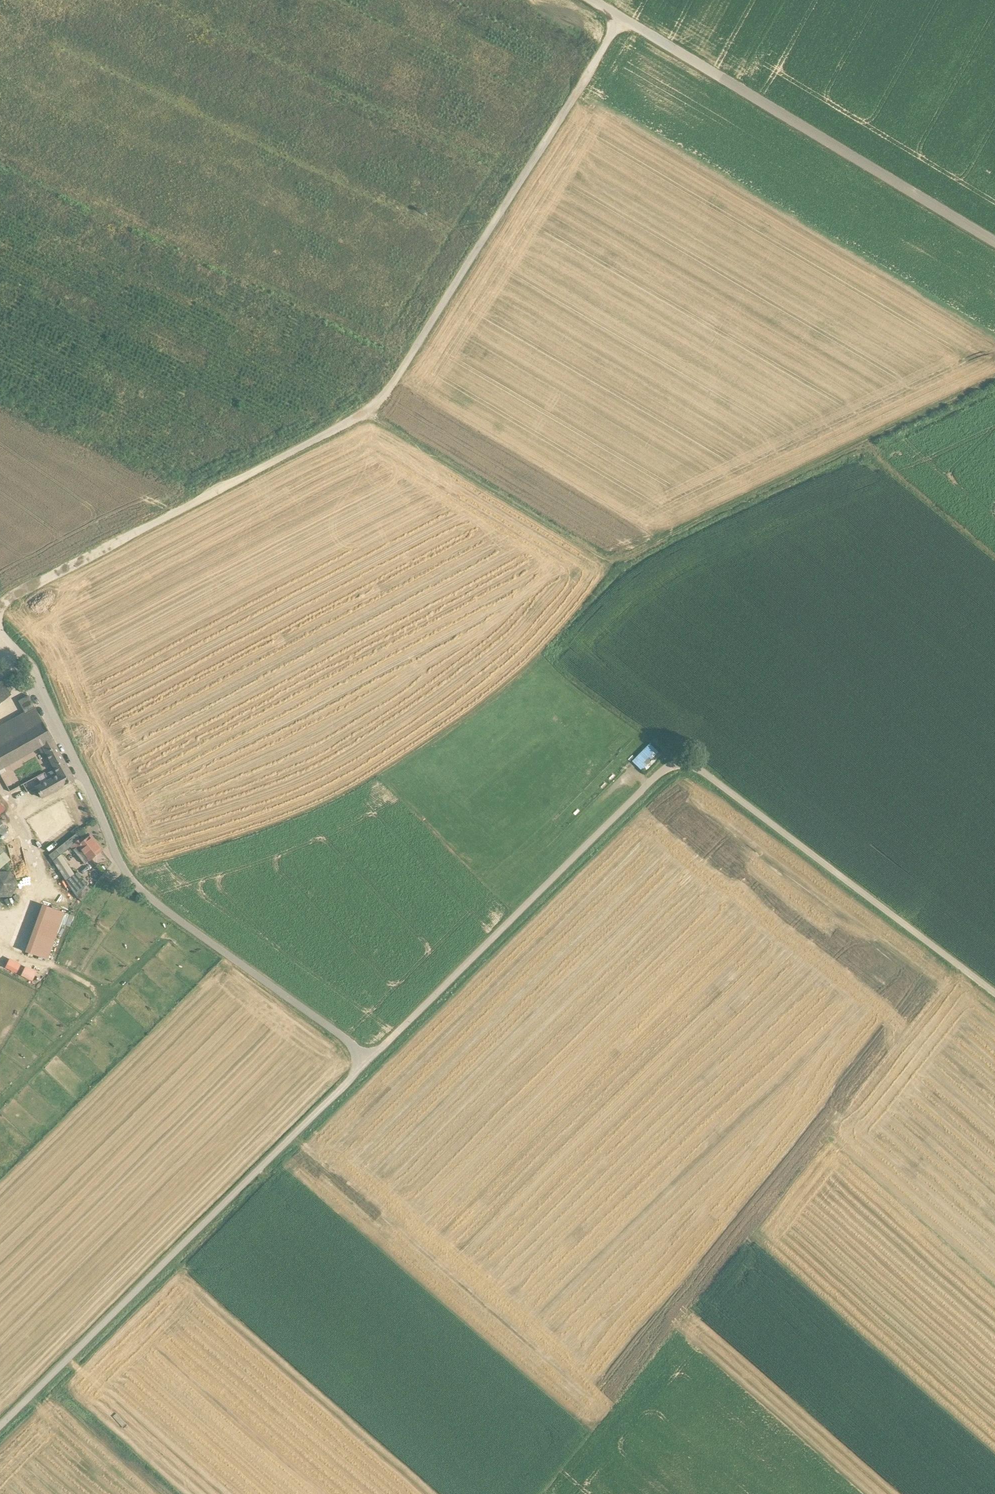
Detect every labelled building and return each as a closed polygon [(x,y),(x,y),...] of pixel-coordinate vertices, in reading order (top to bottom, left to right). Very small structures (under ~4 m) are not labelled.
[(25,683),(16,671),(2,682),(11,693),(25,683)] [(1,681),(0,682),(0,704),(12,694),(11,693),(2,682),(1,681)] [(39,749),(53,741),(29,696),(18,701),(24,712),(0,726),(0,771),(39,749)] [(53,741),(39,749),(42,756),(46,754),(54,769),(44,774),(47,780),(35,787),(42,800),(74,780),(53,742),(54,742),(53,741)] [(660,753),(650,743),(631,762),(641,772),(660,753)] [(9,831),(0,820),(0,839),(9,831)] [(76,834),(57,849),(61,855),(71,847),(84,865),(102,851),(91,835),(84,840),(81,837),(80,838),(76,834)] [(11,860),(0,848),(0,870),(11,860)] [(57,849),(49,855),(53,861),(61,855),(57,849)] [(92,889),(87,885),(88,884),(78,872),(74,874),(61,855),(53,861),(76,897),(82,902),(92,889)] [(12,897),(18,885),(11,872),(0,872),(0,897),(12,897)] [(66,912),(42,904),(26,952),(50,960),(66,912)]
